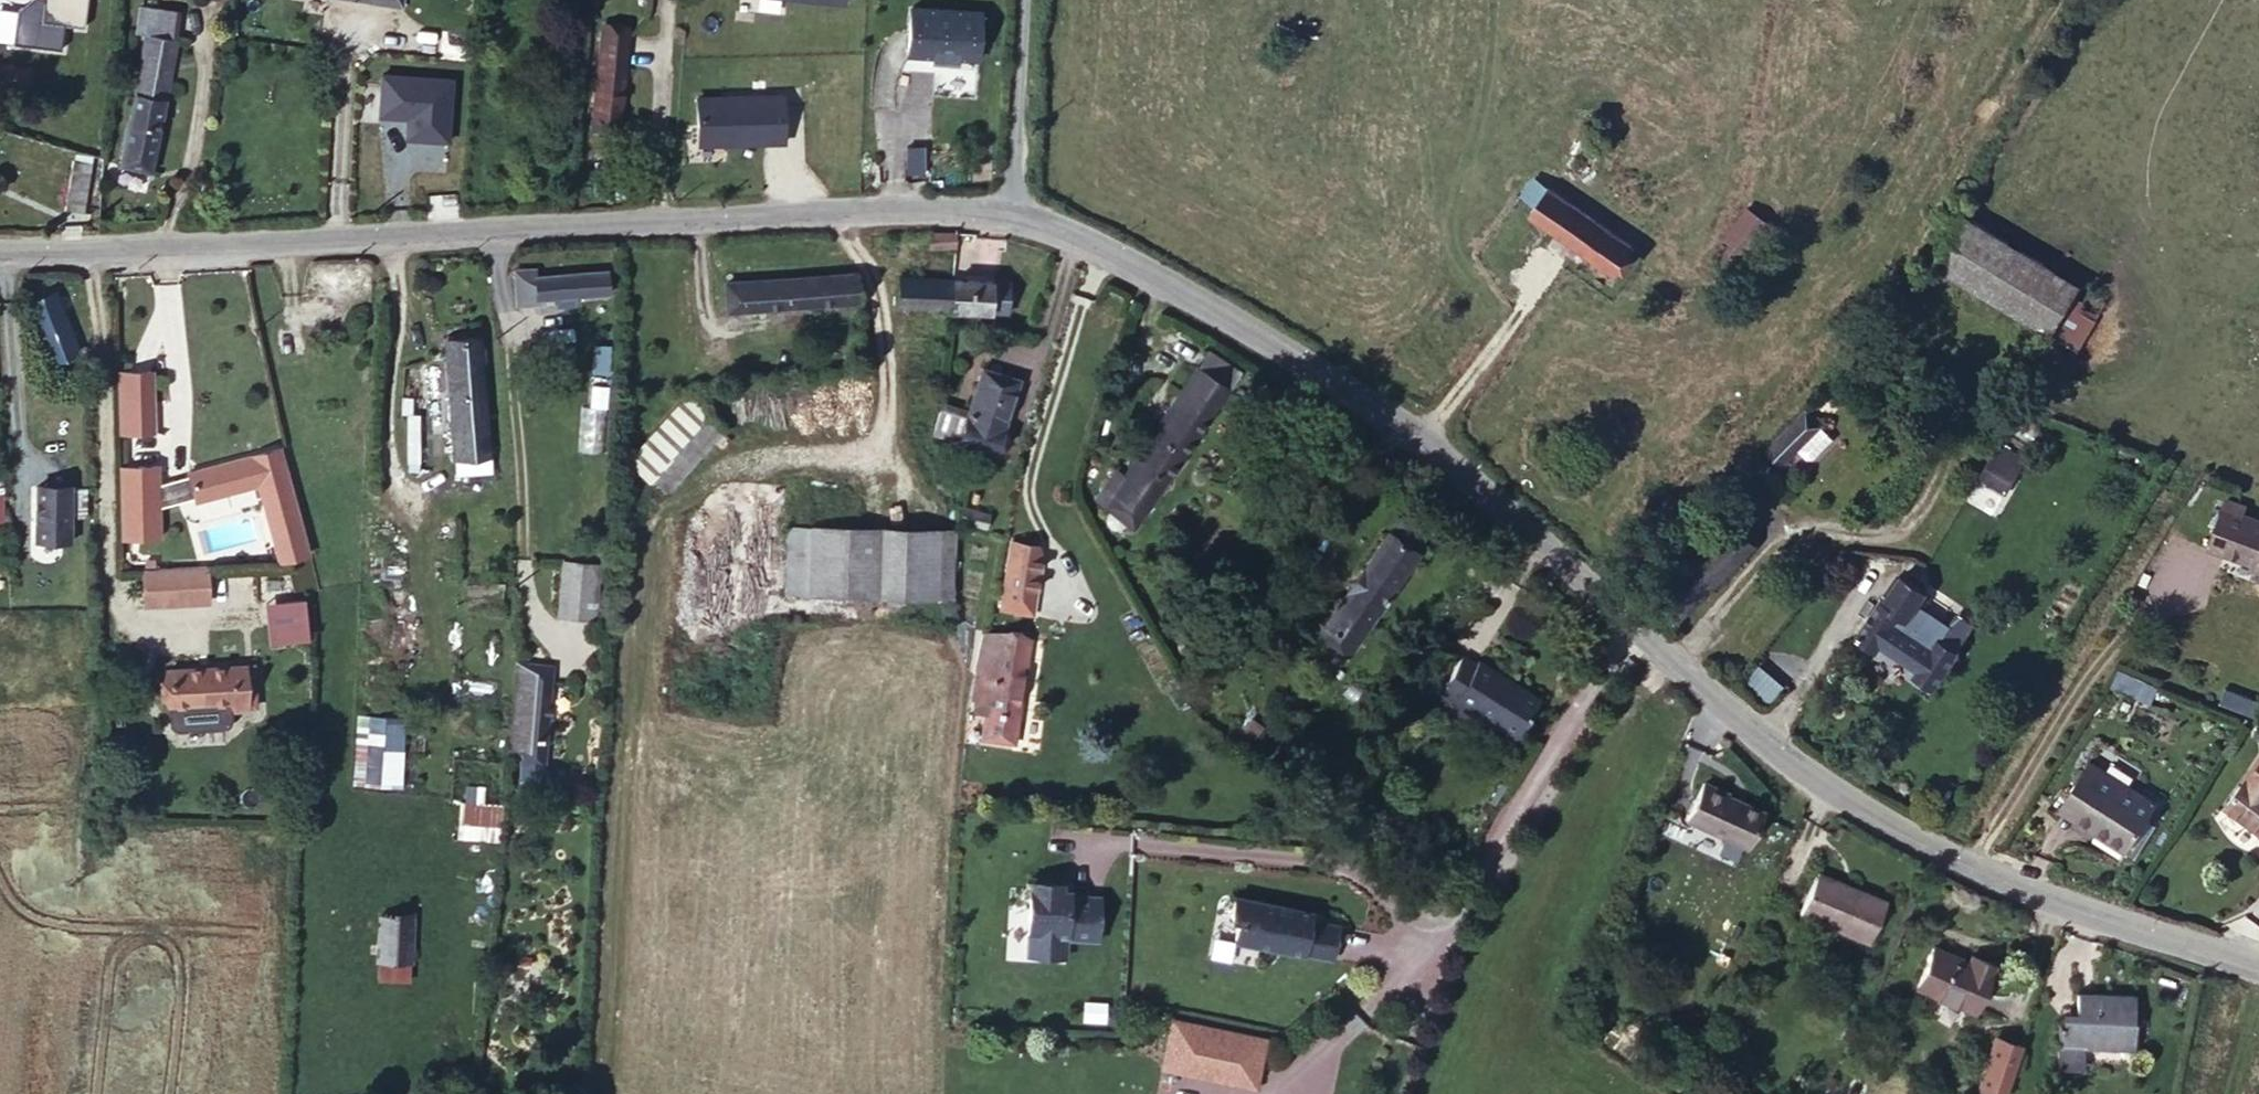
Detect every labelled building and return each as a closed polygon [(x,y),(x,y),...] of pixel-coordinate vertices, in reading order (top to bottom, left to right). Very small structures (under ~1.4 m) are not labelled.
[(37,27),(84,31),(87,0),(40,0),(37,27)] [(258,2),(387,18),(390,0),(258,0),(258,2)] [(950,0),(885,0),(885,35),(950,33),(950,0)] [(135,35),(164,39),(167,11),(138,5),(135,35)] [(587,57),(615,58),(617,28),(589,25),(587,57)] [(116,171),(145,179),(164,39),(135,35),(134,47),(124,46),(120,65),(130,66),(116,171)] [(609,126),(615,58),(587,57),(582,124),(609,126)] [(93,173),(79,171),(71,215),(87,218),(93,173)] [(1626,238),(1561,191),(1545,179),(1525,205),(1607,266),(1626,238)] [(1741,275),(1777,216),(1743,197),(1708,256),(1741,275)] [(955,217),(929,219),(929,238),(937,238),(947,239),(953,241),(955,217)] [(1949,218),(1923,267),(1976,295),(2002,245),(1949,218)] [(2002,245),(1976,295),(2076,348),(2102,299),(2002,245)] [(730,311),(850,294),(850,256),(724,276),(730,311)] [(594,261),(520,262),(520,287),(593,287),(594,261)] [(520,287),(520,262),(499,262),(500,294),(520,294),(520,287)] [(937,303),(978,307),(977,300),(1003,301),(1006,269),(936,266),(884,264),(883,295),(931,297),(937,303)] [(52,283),(27,289),(48,361),(73,355),(52,283)] [(473,331),(433,334),(447,468),(485,467),(473,331)] [(1198,350),(1117,524),(1153,541),(1236,370),(1198,350)] [(955,410),(994,427),(1014,365),(975,353),(962,393),(955,410)] [(151,371),(123,371),(123,435),(150,436),(151,371)] [(676,395),(610,461),(619,474),(627,466),(649,487),(709,426),(676,395)] [(1796,402),(1758,443),(1768,452),(1783,437),(1806,412),(1796,402)] [(1806,412),(1783,437),(1799,450),(1821,427),(1806,412)] [(945,432),(926,431),(925,471),(946,469),(945,432)] [(291,520),(272,437),(251,443),(257,471),(276,553),(296,547),(291,520)] [(257,471),(251,443),(184,455),(193,485),(257,471)] [(2008,453),(1990,443),(1971,474),(1989,486),(2008,453)] [(33,509),(34,528),(48,528),(47,468),(13,470),(13,509),(33,509)] [(115,542),(149,542),(150,469),(116,468),(115,542)] [(2234,519),(2236,507),(2218,500),(2201,550),(2254,567),(2251,574),(2258,576),(2258,526),(2234,519)] [(780,586),(942,587),(945,520),(915,519),(915,505),(876,504),(876,519),(784,518),(780,586)] [(14,528),(34,528),(33,509),(13,509),(14,528)] [(1381,510),(1311,614),(1342,635),(1413,533),(1381,510)] [(296,547),(307,546),(315,544),(307,518),(291,520),(296,547)] [(586,550),(550,550),(549,603),(583,604),(586,550)] [(198,563),(136,570),(139,595),(202,590),(198,563)] [(1912,633),(1929,610),(1936,603),(1916,586),(1868,644),(1890,662),(1896,657),(1924,678),(1920,688),(1939,700),(1966,665),(1940,644),(1935,650),(1912,633)] [(303,595),(261,598),(265,641),(306,638),(303,595)] [(1014,606),(983,602),(967,731),(996,736),(1014,606)] [(1978,649),(1929,610),(1912,633),(1935,650),(1940,644),(1966,665),(1978,649)] [(242,651),(166,662),(173,705),(247,695),(242,651)] [(516,741),(522,654),(509,654),(505,739),(516,741)] [(544,654),(522,654),(516,741),(516,759),(539,761),(544,654)] [(1452,671),(1431,701),(1503,748),(1527,709),(1471,672),(1465,680),(1452,671)] [(1250,732),(1239,723),(1221,746),(1231,755),(1250,732)] [(394,758),(412,756),(412,740),(361,742),(361,770),(395,769),(394,758)] [(413,768),(412,756),(394,758),(395,769),(413,768)] [(2258,806),(2258,768),(2254,765),(2238,789),(2258,806)] [(2157,806),(2086,769),(2065,811),(2133,849),(2157,806)] [(2238,789),(2213,824),(2258,859),(2258,806),(2238,789)] [(1683,796),(1671,828),(1730,850),(1740,812),(1707,800),(1706,804),(1683,796)] [(498,840),(501,802),(459,799),(456,837),(498,840)] [(1874,903),(1807,874),(1790,914),(1857,945),(1874,903)] [(1034,883),(1013,882),(1006,960),(1045,963),(1046,944),(1077,947),(1081,904),(1051,900),(1051,888),(1033,887),(1034,883)] [(1295,922),(1217,905),(1211,927),(1221,931),(1216,950),(1313,970),(1322,935),(1294,928),(1295,922)] [(412,907),(379,907),(377,953),(411,952),(412,907)] [(1924,948),(1911,985),(1967,1008),(1985,962),(1964,953),(1959,962),(1924,948)] [(2049,1036),(2065,1037),(2114,1040),(2117,987),(2068,984),(2068,1008),(2050,1008),(2049,1036)] [(1265,1033),(1170,1015),(1160,1066),(1253,1086),(1265,1033)] [(2065,1058),(2065,1037),(2049,1036),(2043,1036),(2042,1057),(2065,1058)] [(2010,1050),(1981,1042),(1966,1093),(1997,1093),(2010,1050)]
